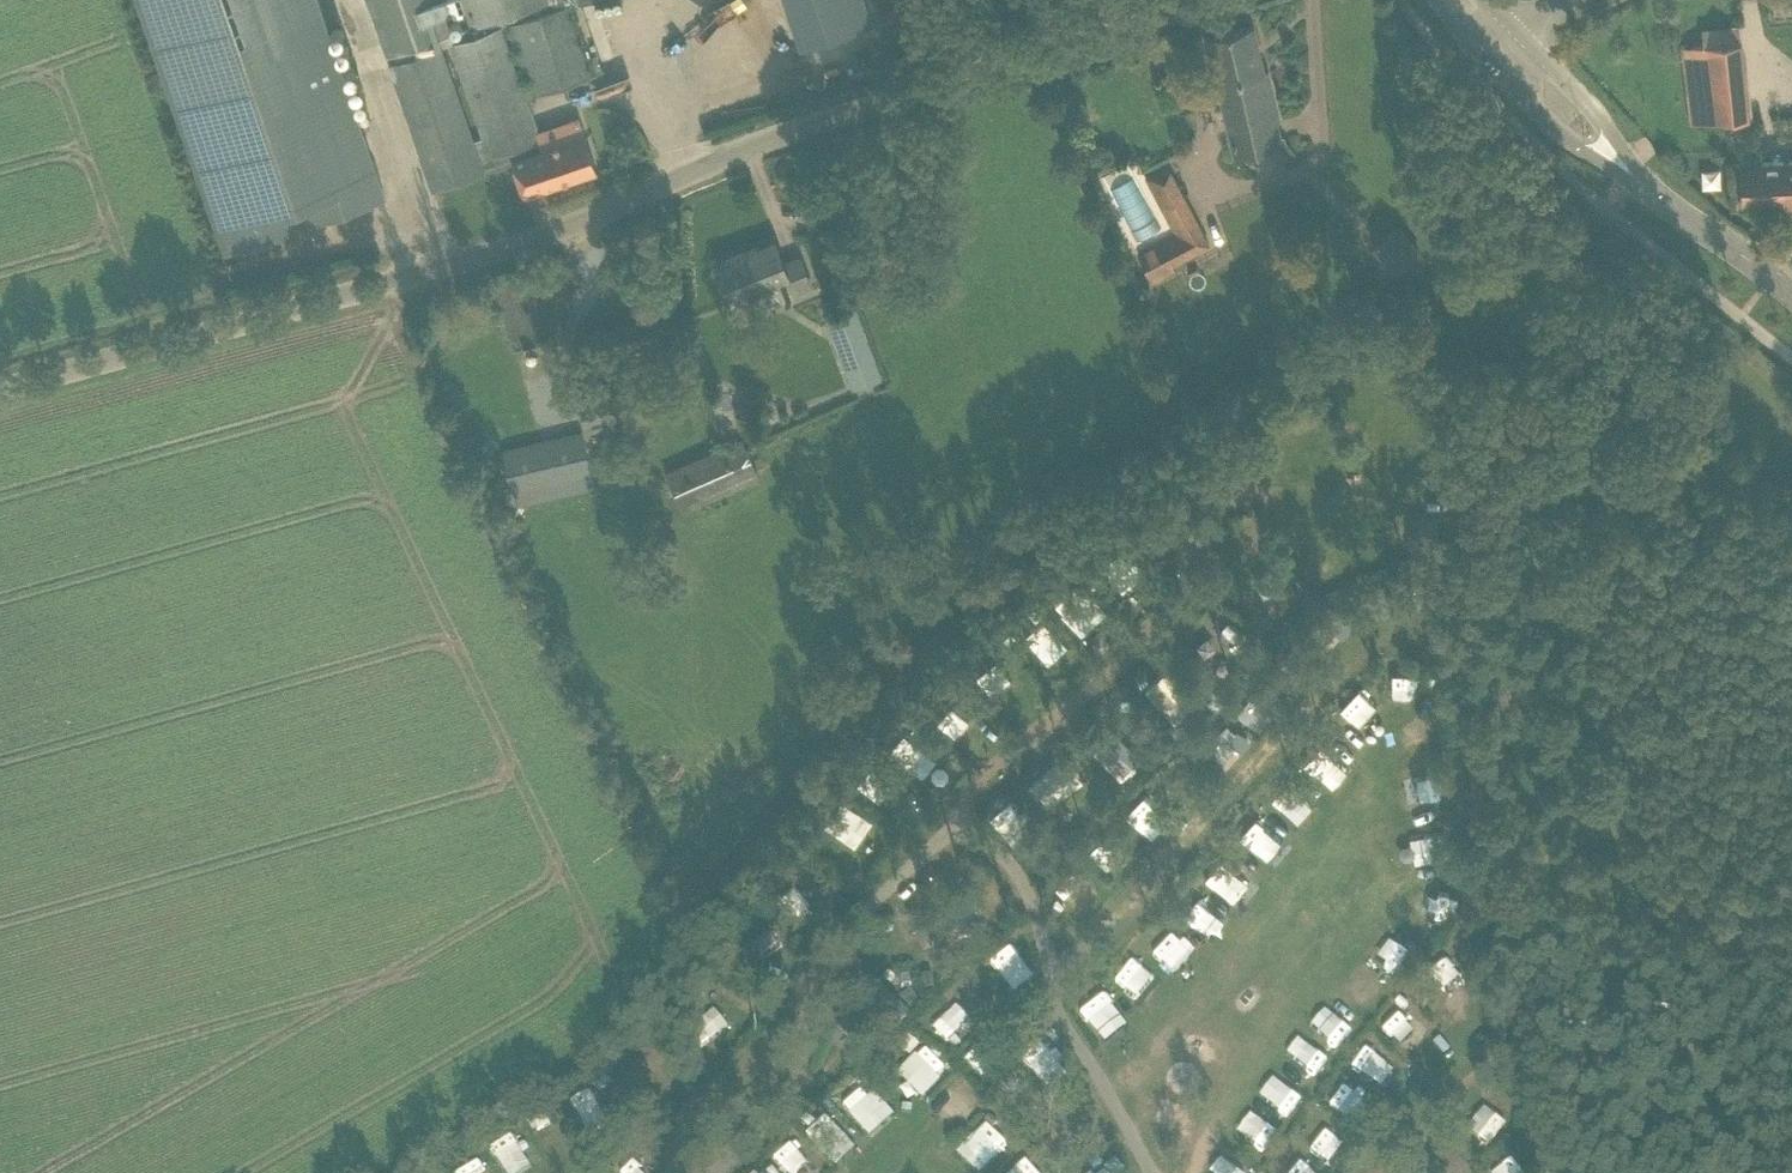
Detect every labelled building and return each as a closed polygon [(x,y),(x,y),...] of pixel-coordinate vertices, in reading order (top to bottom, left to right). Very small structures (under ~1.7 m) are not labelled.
[(316,0),(136,0),(224,253),(385,198),(316,0)] [(472,29),(453,36),(440,0),(369,0),(388,56),(394,54),(396,62),(391,64),(433,188),(513,161),(524,195),(596,170),(584,135),(541,149),(534,130),(524,98),(595,74),(587,51),(572,7),(591,0),(462,0),(472,29)] [(800,47),(871,22),(864,0),(784,0),(800,47)] [(1206,36),(1234,156),(1285,144),(1267,70),(1263,71),(1252,25),(1206,36)] [(1690,46),(1700,123),(1750,119),(1741,42),(1690,46)] [(1740,163),(1742,205),(1791,203),(1791,161),(1740,163)] [(1208,244),(1167,167),(1145,179),(1175,235),(1138,254),(1152,282),(1174,270),(1170,264),(1208,244)] [(728,297),(730,302),(777,284),(783,301),(812,290),(808,281),(800,259),(783,265),(775,244),(716,267),(725,289),(726,293),(724,294),(726,298),(728,297)] [(501,452),(514,507),(595,489),(591,473),(582,433),(501,452)] [(665,474),(682,511),(758,477),(741,440),(665,474)] [(1051,604),(1083,635),(1107,610),(1075,579),(1051,604)] [(1026,654),(1044,636),(1026,619),(1008,637),(1026,654)] [(1322,663),(1300,638),(1274,661),(1297,686),(1322,663)] [(1386,713),(1409,701),(1392,670),(1369,682),(1386,713)] [(924,711),(956,741),(975,721),(943,691),(924,711)] [(1361,753),(1377,734),(1349,712),(1334,730),(1361,753)] [(1122,777),(1140,752),(1102,724),(1084,748),(1122,777)] [(924,776),(936,756),(897,734),(886,753),(924,776)] [(1302,762),(1333,789),(1349,772),(1318,744),(1302,762)] [(1044,807),(1083,780),(1066,755),(1027,783),(1044,807)] [(1435,769),(1398,773),(1401,800),(1438,795),(1435,769)] [(1289,784),(1273,801),(1299,824),(1315,807),(1289,784)] [(1130,811),(1143,827),(1161,813),(1148,797),(1130,811)] [(854,846),(871,821),(839,798),(822,823),(854,846)] [(1096,804),(1093,815),(1104,819),(1107,807),(1096,804)] [(1260,826),(1245,844),(1262,859),(1277,841),(1260,826)] [(1237,897),(1250,876),(1216,856),(1203,877),(1237,897)] [(944,871),(934,873),(936,883),(946,881),(944,871)] [(938,886),(956,940),(977,933),(959,879),(938,886)] [(1194,893),(1178,911),(1204,935),(1220,917),(1194,893)] [(887,921),(898,953),(934,941),(923,908),(887,921)] [(1180,964),(1196,946),(1167,919),(1151,937),(1180,964)] [(1375,949),(1393,966),(1410,948),(1392,931),(1375,949)] [(1129,1001),(1143,989),(1126,969),(1112,981),(1129,1001)] [(967,996),(986,1017),(1004,1000),(985,979),(967,996)] [(860,997),(890,1028),(906,1013),(876,982),(860,997)] [(1078,1011),(1094,1028),(1111,1013),(1095,995),(1078,1011)] [(931,1035),(951,1051),(976,1020),(956,1004),(931,1035)] [(1317,1006),(1304,1024),(1336,1047),(1349,1029),(1317,1006)] [(1390,1008),(1379,1026),(1399,1037),(1409,1019),(1390,1008)] [(918,1096),(945,1070),(912,1036),(898,1049),(906,1057),(893,1070),(918,1096)] [(1296,1036),(1283,1053),(1314,1077),(1327,1061),(1296,1036)] [(1038,1043),(1020,1060),(1050,1090),(1068,1073),(1038,1043)] [(1364,1082),(1382,1068),(1367,1049),(1349,1063),(1364,1082)] [(858,1058),(849,1066),(858,1075),(866,1067),(858,1058)] [(929,1109),(949,1125),(975,1094),(955,1078),(929,1109)] [(864,1080),(839,1100),(866,1134),(891,1114),(864,1080)] [(1287,1115),(1299,1094),(1275,1081),(1263,1102),(1287,1115)] [(585,1131),(605,1118),(585,1088),(565,1102),(585,1131)] [(832,1163),(853,1144),(825,1113),(804,1133),(832,1163)] [(1259,1149),(1270,1128),(1242,1113),(1230,1134),(1259,1149)] [(1006,1147),(983,1122),(954,1149),(976,1172),(977,1172),(1006,1147)] [(493,1141),(502,1163),(526,1154),(516,1131),(493,1141)] [(770,1166),(777,1172),(816,1172),(818,1171),(790,1145),(770,1166)] [(1269,1170),(1272,1172),(1308,1172),(1282,1153),(1269,1170)] [(1003,1172),(1035,1172),(1020,1157),(1003,1172)] [(1107,1160),(1092,1172),(1118,1172),(1107,1160)] [(1231,1164),(1223,1172),(1242,1172),(1231,1164)]
